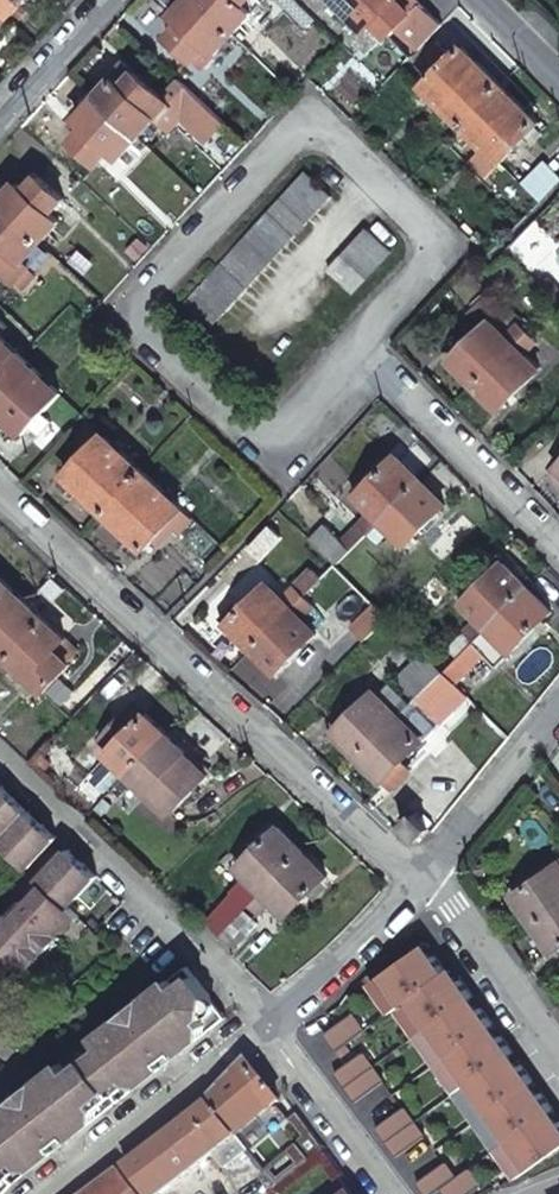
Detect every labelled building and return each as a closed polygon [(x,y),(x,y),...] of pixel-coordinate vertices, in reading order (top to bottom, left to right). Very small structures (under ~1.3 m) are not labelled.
[(11,16),(26,0),(0,0),(0,6),(11,16)] [(196,59),(209,45),(216,53),(235,33),(255,12),(246,4),(250,0),(189,0),(175,15),(184,23),(172,36),(196,59)] [(347,10),(357,0),(337,0),(347,10)] [(347,10),(365,28),(374,20),(387,33),(411,9),(402,0),(357,0),(347,10)] [(411,9),(419,1),(418,0),(402,0),(411,9)] [(11,16),(0,6),(0,28),(11,16)] [(461,44),(420,83),(460,123),(498,161),(538,122),(461,44)] [(209,45),(196,59),(203,66),(216,53),(209,45)] [(131,65),(117,79),(125,86),(139,72),(131,65)] [(117,79),(99,98),(113,112),(140,136),(157,118),(158,117),(150,109),(163,95),(139,72),(125,86),(117,79)] [(158,117),(157,118),(170,129),(182,116),(208,140),(226,121),(179,77),(163,95),(171,103),(158,117)] [(150,109),(158,117),(171,103),(163,95),(150,109)] [(113,112),(99,98),(80,118),(88,126),(75,140),(100,164),(113,149),(122,156),(140,136),(113,112)] [(184,306),(210,330),(333,199),(307,173),(184,306)] [(2,202),(43,240),(61,222),(53,214),(67,200),(42,177),(28,191),(20,184),(2,202)] [(3,267),(16,254),(25,260),(43,240),(2,202),(0,204),(0,264),(3,267)] [(342,259),(365,280),(390,253),(367,232),(342,259)] [(16,254),(3,267),(4,268),(11,274),(25,260),(16,254)] [(535,283),(553,301),(558,295),(558,292),(542,275),(535,283)] [(1,333),(9,324),(0,315),(0,332),(1,333)] [(452,359),(474,381),(526,329),(519,322),(506,334),(492,319),(452,359)] [(526,329),(474,381),(500,408),(539,368),(524,352),(536,339),(526,329)] [(1,333),(0,332),(0,411),(23,433),(31,424),(43,411),(62,391),(1,333)] [(43,411),(31,424),(39,432),(52,419),(43,411)] [(185,505),(94,420),(81,433),(93,445),(67,473),(146,547),(170,520),(185,505)] [(372,530),(425,478),(401,453),(391,463),(360,493),(374,508),(344,539),(330,526),(316,541),(338,562),(372,530)] [(360,493),(391,463),(385,458),(355,488),(360,493)] [(449,502),(425,478),(372,530),(380,539),(392,527),(408,543),(449,502)] [(185,505),(170,520),(180,529),(194,514),(185,505)] [(280,534),(269,523),(248,543),(259,554),(280,534)] [(467,629),(476,639),(530,585),(507,562),(466,602),(479,617),(467,629)] [(253,646),(306,594),(324,576),(314,566),(283,597),(269,583),(243,608),(234,598),(225,608),(233,617),(230,622),(253,646)] [(45,693),(72,664),(70,661),(57,649),(68,637),(0,572),(0,650),(45,693)] [(476,639),(446,668),(455,677),(485,648),(499,662),(554,610),(530,585),(476,639)] [(314,602),(306,594),(253,646),(277,670),(317,631),(301,615),(314,602)] [(392,615),(380,603),(357,626),(369,638),(392,615)] [(81,649),(68,637),(57,649),(70,661),(81,649)] [(446,668),(427,649),(402,673),(422,693),(446,668)] [(446,668),(422,693),(414,700),(362,753),(385,777),(471,692),(455,677),(446,668)] [(362,753),(414,700),(394,680),(381,693),(377,689),(338,728),(362,753)] [(108,751),(128,771),(168,730),(137,700),(103,736),(114,745),(108,751)] [(168,730),(128,771),(159,801),(199,759),(168,730)] [(32,866),(61,835),(39,814),(34,820),(11,797),(16,792),(0,777),(0,834),(32,866)] [(34,820),(39,814),(16,792),(11,797),(34,820)] [(253,882),(212,925),(217,929),(226,933),(248,910),(304,851),(278,826),(240,869),(253,882)] [(75,848),(70,853),(82,866),(87,860),(75,848)] [(304,851),(248,910),(254,916),(271,899),(289,917),(329,875),(304,851)] [(14,962),(81,913),(71,903),(100,873),(87,860),(82,866),(70,853),(44,881),(48,886),(4,932),(0,928),(0,977),(14,962)] [(558,904),(558,861),(515,893),(535,921),(558,904)] [(535,921),(555,948),(558,945),(558,904),(535,921)] [(248,910),(226,933),(235,945),(259,921),(254,916),(248,910)] [(4,1191),(14,1180),(182,1051),(170,1033),(211,1006),(189,973),(0,1112),(0,1193),(1,1193),(4,1191)] [(170,1033),(182,1051),(221,1022),(211,1006),(170,1033)] [(251,1062),(210,1103),(240,1133),(277,1097),(251,1062)] [(126,1165),(148,1193),(158,1193),(215,1152),(226,1165),(250,1147),(240,1133),(210,1103),(126,1165)] [(86,1193),(142,1193),(122,1168),(86,1193)]
